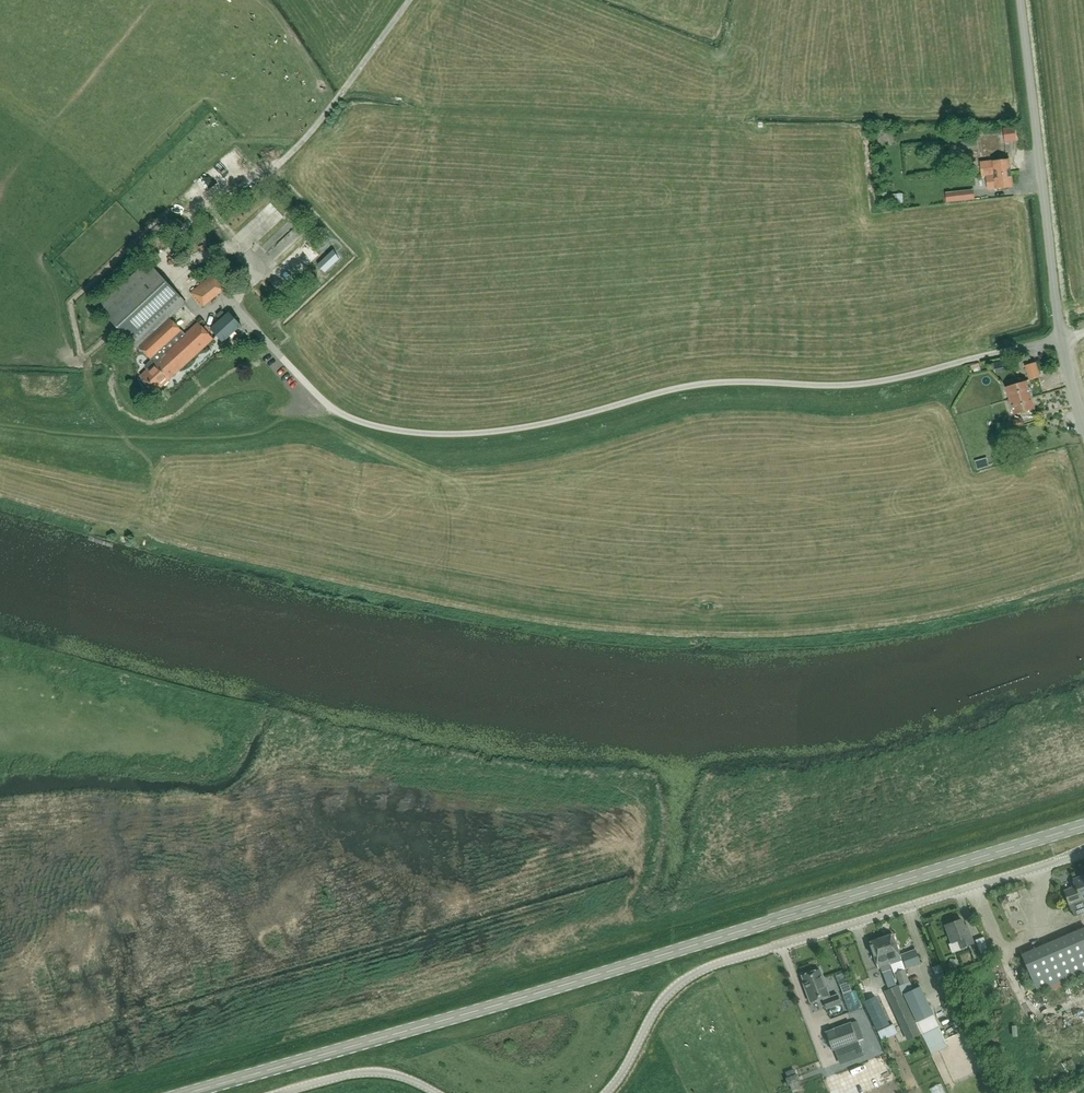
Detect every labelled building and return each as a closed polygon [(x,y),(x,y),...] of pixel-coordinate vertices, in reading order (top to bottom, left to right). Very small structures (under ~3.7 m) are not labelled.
[(1004,142),(1016,140),(1014,126),(1002,128),(1004,142)] [(978,146),(977,136),(951,140),(952,149),(978,146)] [(1009,159),(993,160),(984,161),(985,163),(980,164),(981,176),(986,175),(994,174),(994,175),(1011,173),(1009,159)] [(994,175),(994,174),(986,175),(988,190),(996,189),(1012,187),(1011,173),(994,175)] [(973,189),(945,192),(946,202),(974,199),(973,189)] [(903,193),(891,194),(892,203),(903,203),(903,193)] [(279,240),(282,238),(279,233),(258,246),(265,258),(283,246),(279,240)] [(291,251),(297,255),(303,247),(298,243),(291,251)] [(147,261),(99,305),(98,306),(137,348),(138,346),(151,360),(146,365),(146,368),(147,369),(140,376),(155,392),(213,338),(198,322),(185,334),(170,317),(186,302),(147,261)] [(202,307),(226,287),(214,272),(189,292),(202,307)] [(211,328),(223,341),(241,325),(229,312),(211,328)] [(1025,365),(1029,380),(1040,377),(1035,362),(1025,365)] [(1020,399),(1031,396),(1026,380),(1005,387),(1009,399),(1019,396),(1020,399)] [(1035,408),(1031,396),(1020,399),(1019,396),(1009,399),(1013,414),(1035,408)] [(1021,417),(1013,420),(1015,428),(1024,425),(1021,417)] [(972,460),(975,469),(986,465),(983,456),(972,460)] [(1076,887),(1065,891),(1069,904),(1070,904),(1074,917),(1083,913),(1083,902),(1083,899),(1083,898),(1083,875),(1074,879),(1076,887)] [(962,919),(945,925),(952,943),(958,941),(961,948),(974,944),(969,932),(967,933),(962,919)] [(1083,972),(1083,929),(1022,955),(1038,992),(1083,972)] [(893,934),(881,938),(890,965),(902,961),(893,934)] [(985,937),(976,941),(981,954),(990,950),(985,937)] [(890,965),(881,938),(869,942),(878,969),(880,968),(882,973),(891,969),(890,965)] [(937,963),(931,966),(938,980),(944,977),(937,963)] [(841,1003),(838,995),(830,998),(820,969),(802,976),(807,988),(806,989),(811,1003),(823,998),(827,1009),(841,1003)] [(934,1015),(933,1011),(921,986),(913,990),(906,969),(896,972),(903,995),(904,994),(917,1023),(934,1015)] [(839,979),(841,990),(850,989),(849,977),(839,979)] [(908,1039),(919,1034),(897,987),(886,992),(908,1039)] [(867,995),(880,1036),(893,1032),(881,991),(867,995)] [(858,1041),(851,1023),(826,1032),(833,1051),(858,1041)] [(1037,1060),(1044,1055),(1041,1050),(1033,1055),(1037,1060)]
